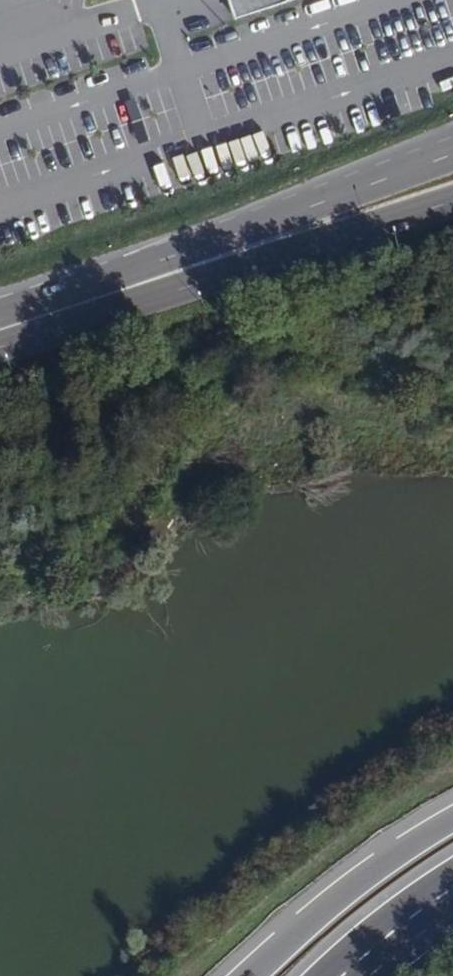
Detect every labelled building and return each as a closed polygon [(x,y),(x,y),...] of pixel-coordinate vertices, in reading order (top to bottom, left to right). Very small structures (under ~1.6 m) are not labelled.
[(240,14),(283,0),(236,0),(240,14)]
